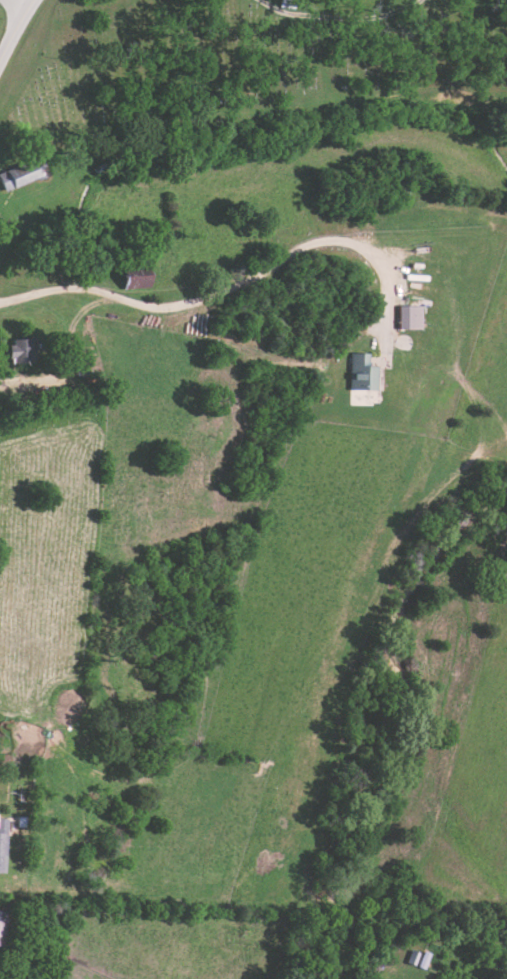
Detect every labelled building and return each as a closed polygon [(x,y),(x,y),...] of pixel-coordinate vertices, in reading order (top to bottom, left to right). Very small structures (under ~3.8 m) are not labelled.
[(8,191),(45,175),(38,157),(1,173),(8,191)] [(155,266),(129,265),(129,286),(154,288),(155,266)] [(425,305),(403,305),(402,329),(425,329),(425,305)] [(381,366),(372,366),(372,353),(354,352),(353,389),(381,389),(381,366)] [(8,872),(10,818),(0,817),(0,872),(8,872)]
